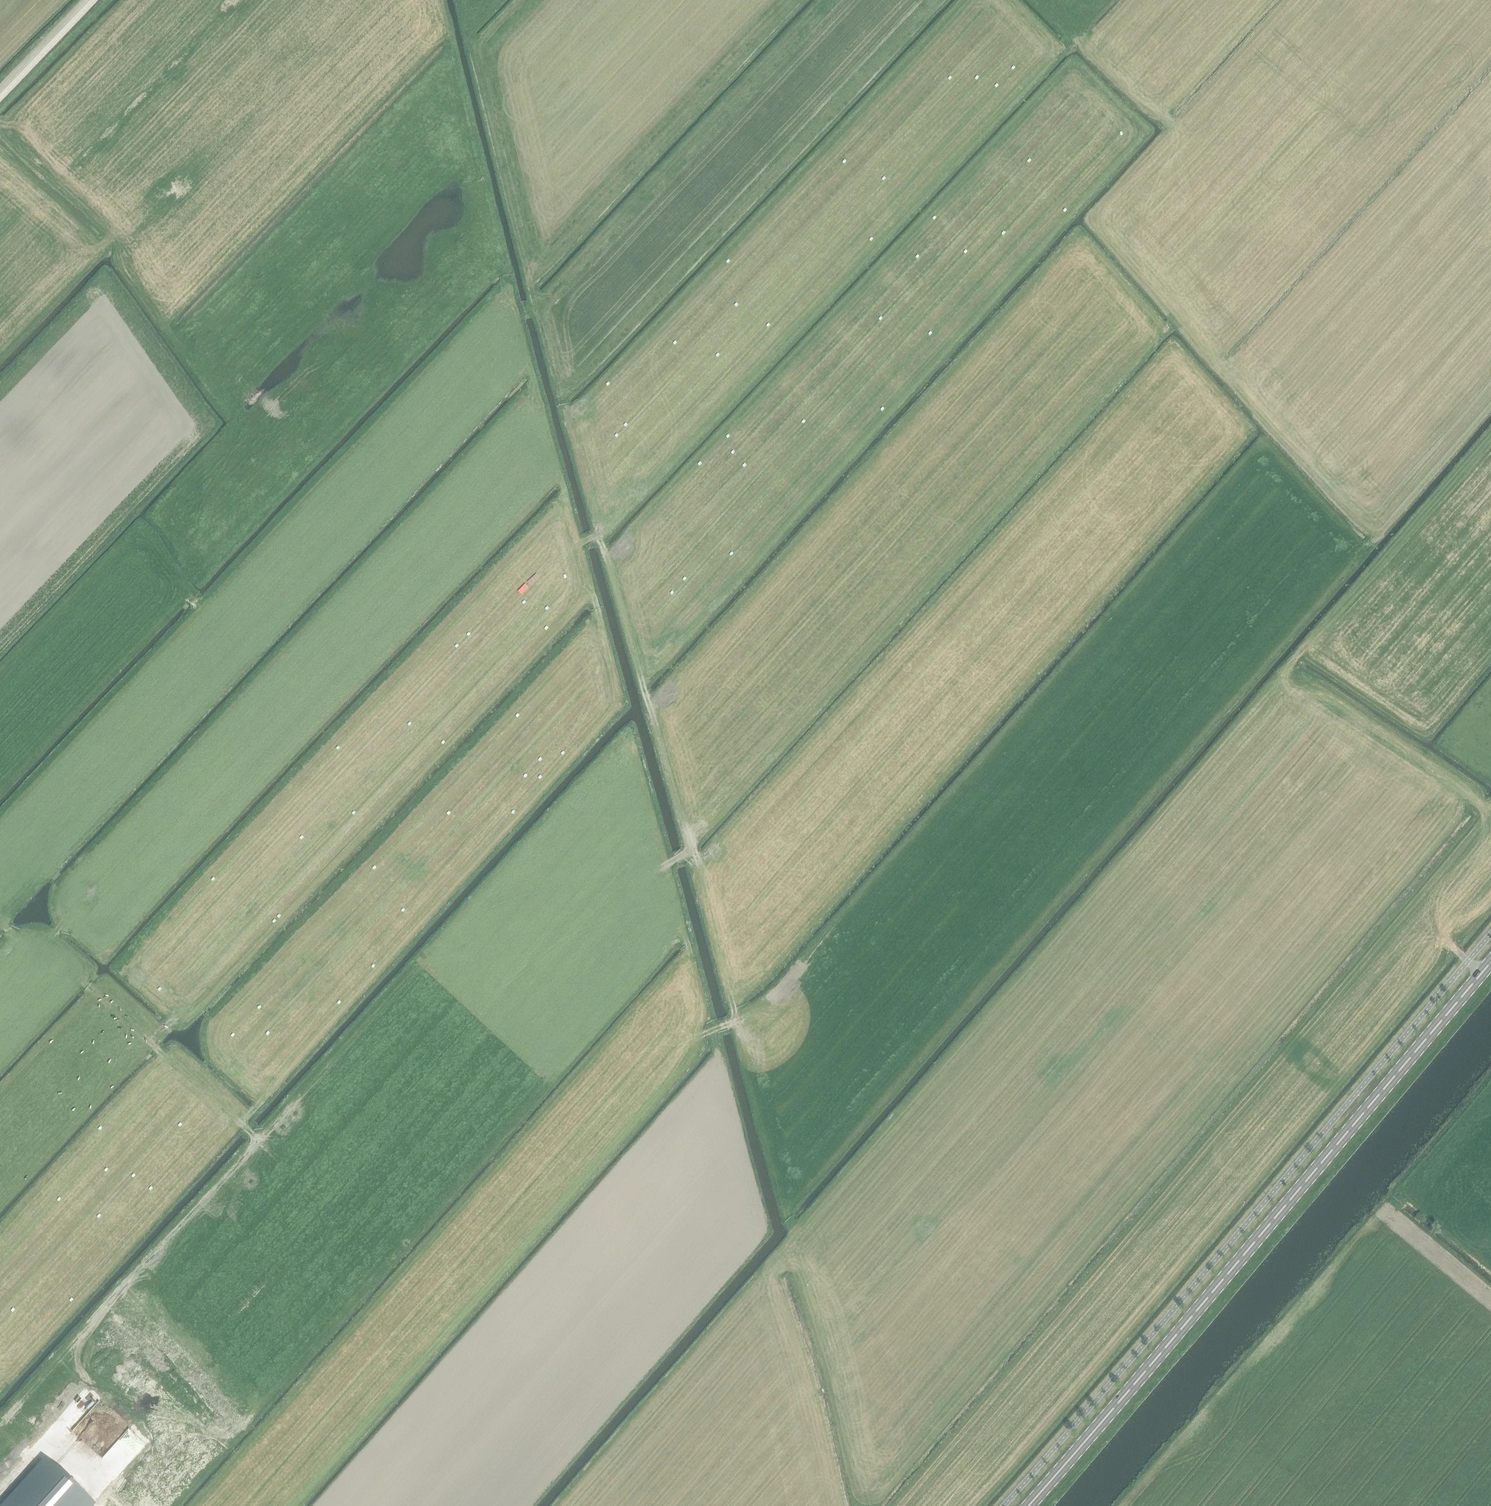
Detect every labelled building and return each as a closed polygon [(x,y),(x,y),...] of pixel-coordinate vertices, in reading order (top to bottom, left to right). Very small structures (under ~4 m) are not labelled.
[(37,1473),(7,1505),(73,1505),(37,1473)]
